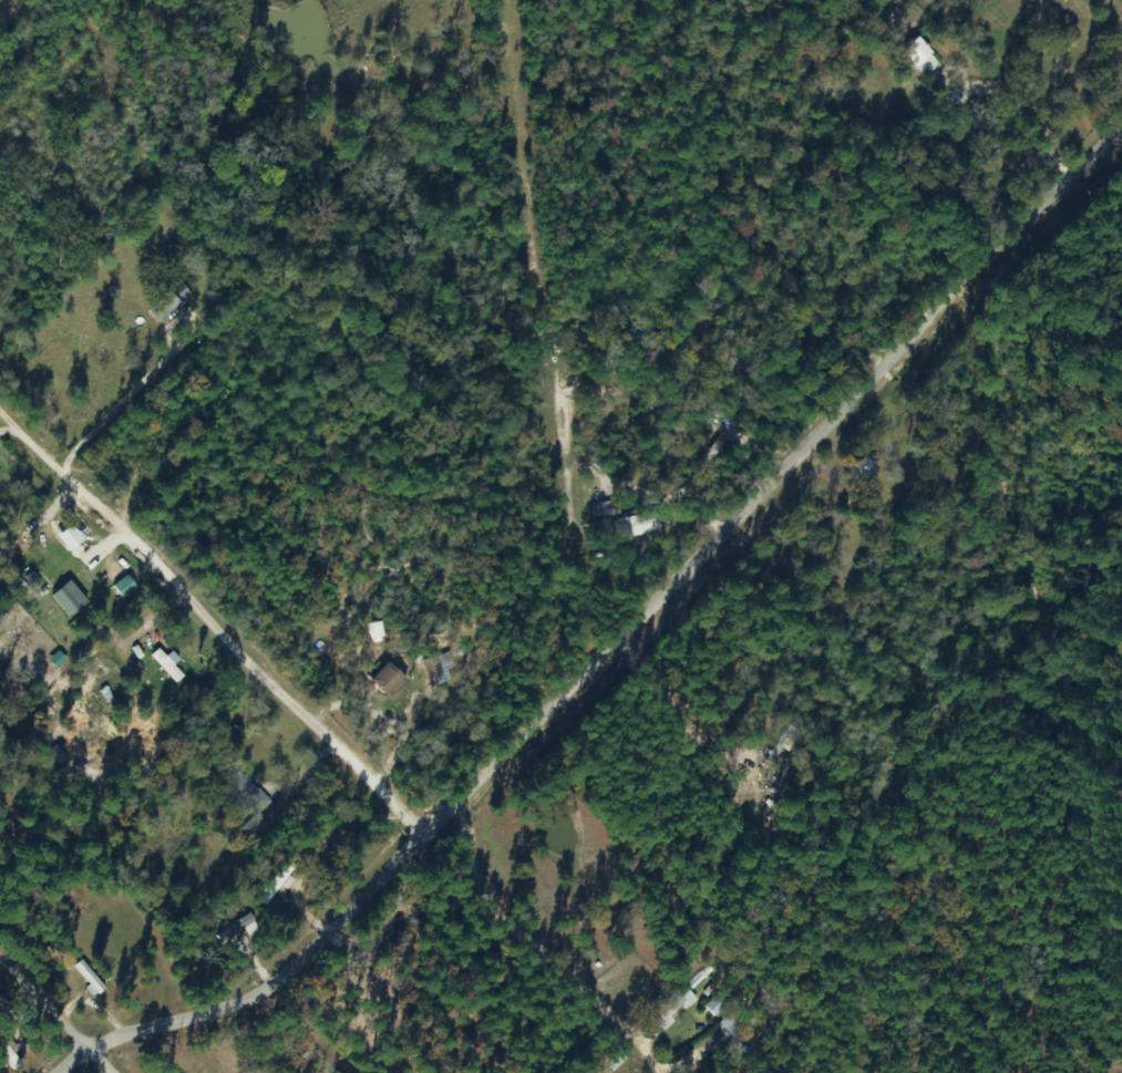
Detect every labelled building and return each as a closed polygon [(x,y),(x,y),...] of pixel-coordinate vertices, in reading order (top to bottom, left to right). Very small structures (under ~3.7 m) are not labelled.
[(936,68),(913,37),(896,50),(919,81),(936,68)] [(161,324),(190,295),(177,282),(148,311),(161,324)] [(728,440),(718,434),(702,459),(711,465),(728,440)] [(848,465),(860,482),(873,473),(861,456),(848,465)] [(597,505),(597,517),(614,517),(614,505),(597,505)] [(609,519),(610,539),(654,535),(653,515),(609,519)] [(89,605),(69,582),(50,597),(70,621),(89,605)] [(368,626),(371,642),(384,640),(382,624),(368,626)] [(182,676),(172,667),(177,662),(169,654),(164,659),(155,650),(147,658),(174,685),(182,676)] [(433,689),(455,681),(446,655),(423,663),(433,689)] [(408,678),(393,665),(379,683),(393,695),(408,678)] [(771,766),(784,747),(789,751),(795,742),(783,734),(764,762),(771,766)] [(248,788),(238,775),(220,789),(229,802),(248,788)] [(251,841),(267,827),(255,814),(239,829),(251,841)] [(103,990),(81,959),(72,966),(94,997),(103,990)] [(697,1008),(687,986),(645,1006),(656,1027),(697,1008)] [(0,997),(0,1014),(2,1016),(10,1007),(0,997)] [(748,1027),(731,1010),(718,1023),(735,1040),(748,1027)]
